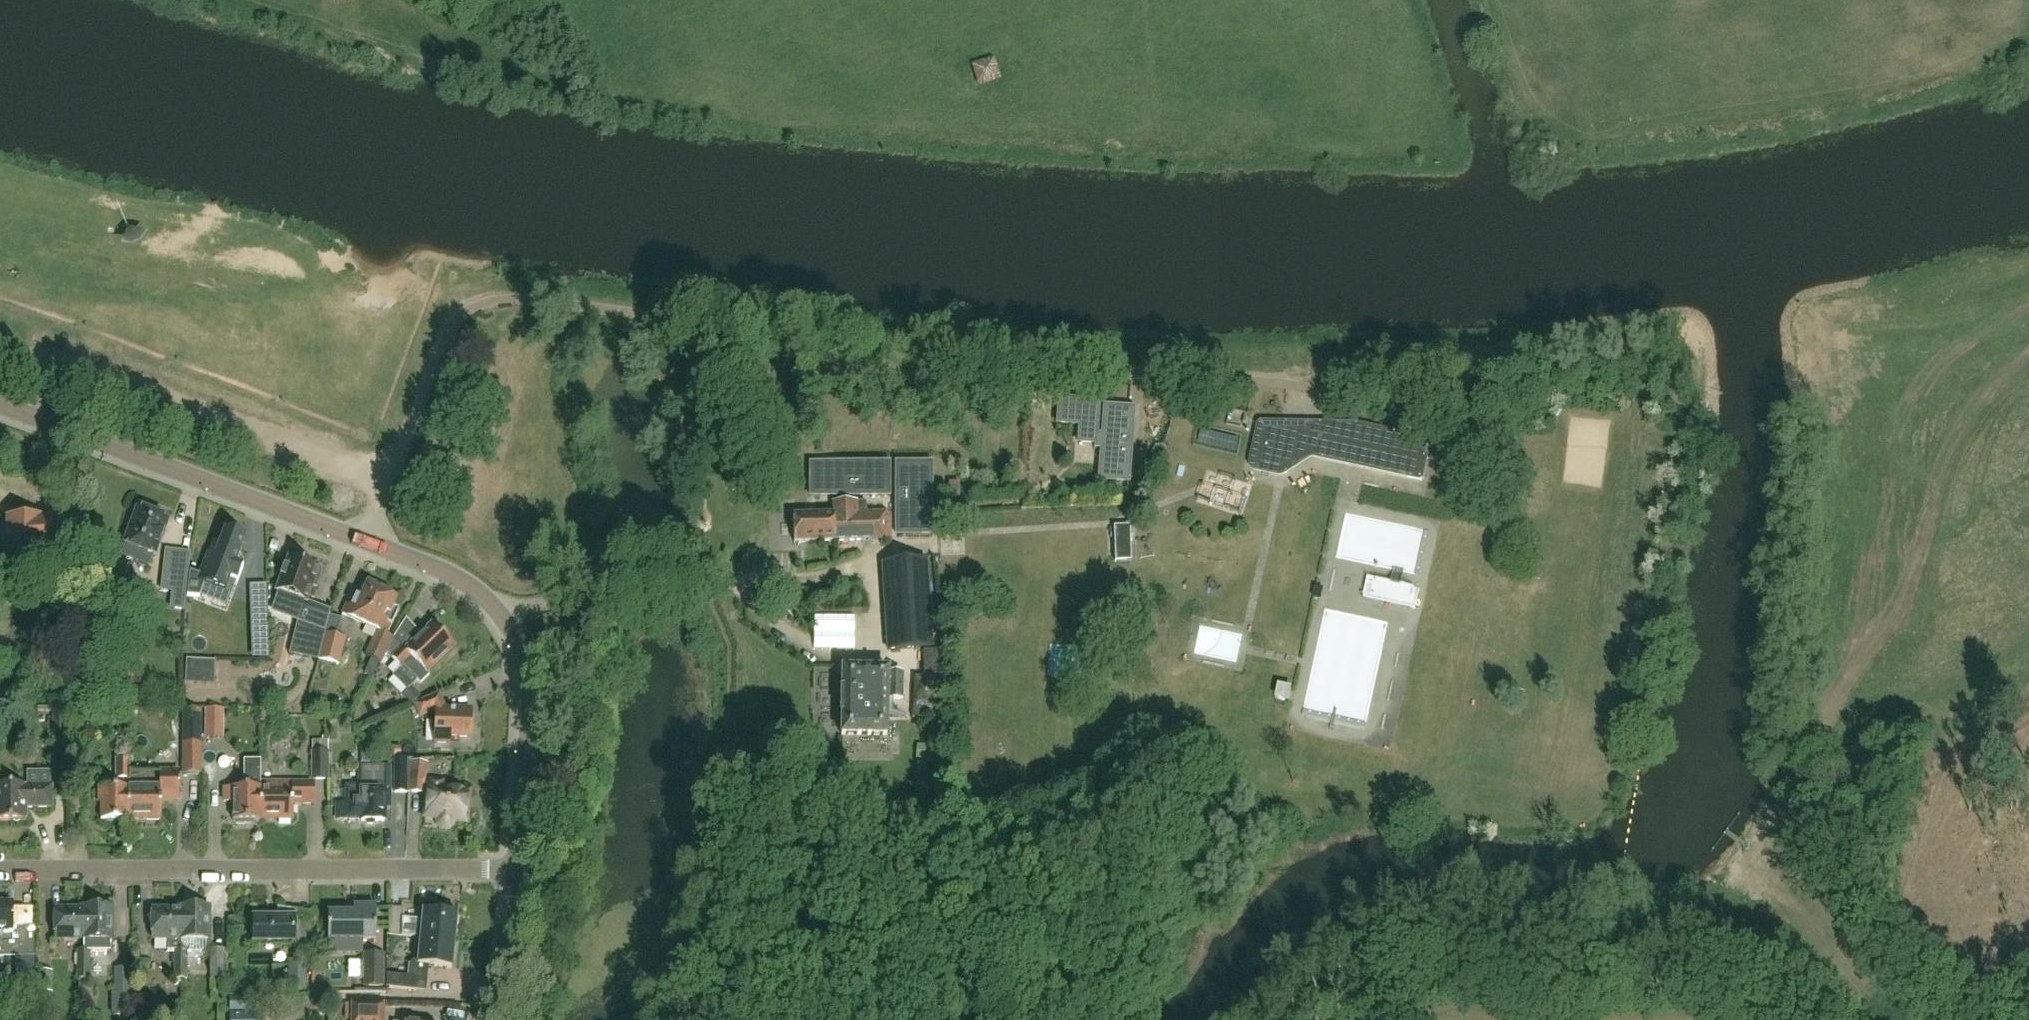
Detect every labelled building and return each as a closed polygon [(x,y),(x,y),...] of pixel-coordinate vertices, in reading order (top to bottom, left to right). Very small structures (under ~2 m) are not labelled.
[(979,88),(1001,80),(995,58),(972,65),(979,88)] [(1103,407),(1101,432),(1097,432),(1097,425),(1099,402),(1060,399),(1058,424),(1080,425),(1079,443),(1096,444),(1096,447),(1100,448),(1098,479),(1128,481),(1132,409),(1103,407)] [(1284,465),(1284,464),(1285,460),(1281,454),(1283,445),(1287,430),(1262,424),(1254,457),(1254,458),(1254,460),(1254,461),(1255,462),(1256,463),(1257,464),(1259,464),(1277,468),(1278,468),(1280,468),(1281,468),(1282,467),(1283,466),(1284,465)] [(1312,459),(1422,483),(1428,456),(1414,453),(1415,448),(1393,444),(1394,436),(1358,428),(1356,436),(1333,431),(1333,435),(1318,432),(1314,452),(1312,459)] [(890,464),(820,464),(808,464),(808,498),(890,498),(890,464)] [(902,482),(902,507),(922,508),(923,482),(902,482)] [(949,498),(960,498),(960,484),(949,484),(949,498)] [(796,543),(892,541),(891,512),(866,513),(866,499),(832,500),(832,516),(795,517),(796,543)] [(153,555),(155,555),(168,520),(139,509),(126,544),(127,545),(123,555),(150,565),(153,555)] [(50,564),(49,520),(8,521),(9,531),(0,531),(1,555),(9,555),(9,565),(50,564)] [(1130,527),(1114,527),(1116,555),(1116,562),(1131,561),(1131,544),(1130,527)] [(241,552),(246,538),(225,530),(220,544),(212,541),(200,575),(190,571),(186,596),(200,597),(205,584),(226,592),(230,579),(238,582),(248,555),(241,552)] [(291,654),(319,661),(329,616),(313,611),(314,606),(307,603),(313,585),(319,587),(321,579),(321,571),(316,564),(307,561),(305,565),(289,560),(277,594),(279,594),(274,608),(300,617),(299,621),(299,622),(291,654)] [(925,561),(882,563),(887,650),(930,648),(925,561)] [(187,574),(164,572),(162,590),(172,591),(185,593),(187,574)] [(1395,582),(1368,576),(1363,597),(1416,609),(1420,588),(1417,587),(1395,582)] [(387,652),(394,639),(393,638),(388,635),(399,611),(391,607),(395,599),(368,585),(361,599),(357,597),(353,607),(348,604),(343,614),(378,631),(366,656),(373,659),(371,663),(370,663),(366,675),(373,678),(380,663),(381,663),(387,652)] [(329,616),(319,661),(340,666),(346,639),(338,637),(342,619),(329,616)] [(406,652),(394,639),(387,652),(402,668),(403,666),(418,682),(453,648),(433,626),(406,652)] [(249,655),(249,665),(266,665),(266,655),(249,655)] [(887,736),(888,700),(903,700),(903,676),(888,676),(888,670),(843,670),(842,735),(887,736)] [(1278,688),(1275,702),(1289,705),(1292,691),(1278,688)] [(436,712),(435,743),(450,744),(451,738),(471,739),(472,711),(446,710),(439,695),(415,705),(420,718),(436,712)] [(206,709),(205,739),(224,740),(225,710),(206,709)] [(67,735),(68,715),(68,711),(54,711),(53,733),(53,734),(67,735)] [(183,715),(184,777),(200,777),(199,715),(183,715)] [(330,781),(330,752),(321,752),(320,740),(313,740),(313,752),(312,752),(312,780),(330,781)] [(361,751),(361,763),(372,763),(372,751),(361,751)] [(408,793),(410,794),(411,762),(410,762),(410,760),(395,759),(394,794),(408,793)] [(261,788),(261,782),(261,760),(244,760),(244,789),(223,789),(223,803),(234,803),(234,822),(236,825),(245,825),(247,822),(261,822),(260,788),(261,788)] [(432,782),(432,788),(426,787),(429,764),(411,762),(410,794),(428,796),(425,817),(438,819),(438,821),(438,823),(439,824),(440,826),(441,827),(442,827),(444,828),(445,828),(447,828),(448,827),(450,827),(451,826),(452,824),(453,823),(453,820),(467,822),(470,792),(441,789),(442,783),(432,782)] [(128,790),(130,790),(130,773),(129,763),(117,764),(117,789),(101,789),(102,822),(129,821),(128,790)] [(363,821),(366,821),(367,824),(373,824),(375,821),(386,821),(386,802),(390,802),(391,768),(361,767),(361,792),(346,792),(345,803),(339,803),(338,817),(363,818),(363,821)] [(160,773),(130,773),(130,790),(128,790),(129,821),(130,821),(130,818),(162,818),(161,798),(179,797),(179,769),(160,769),(160,773)] [(310,782),(261,782),(261,788),(260,788),(261,822),(262,822),(262,818),(294,818),(294,805),(314,805),(314,787),(310,782)] [(27,821),(27,809),(52,809),(52,787),(0,787),(0,821),(27,821)] [(35,957),(35,927),(23,927),(23,928),(14,928),(14,906),(0,906),(0,957),(35,957)] [(113,909),(108,909),(106,906),(98,906),(96,909),(86,909),(86,939),(84,940),(84,951),(77,951),(77,966),(90,966),(91,952),(113,952),(113,909)] [(176,951),(176,965),(187,966),(187,952),(202,953),(206,948),(206,940),(210,940),(210,909),(205,909),(203,906),(196,906),(194,909),(183,909),(183,951),(176,951)] [(375,940),(376,924),(376,907),(353,907),(353,914),(329,913),(328,941),(347,941),(347,953),(363,953),(363,940),(375,940)] [(277,918),(254,918),(254,943),(295,943),(295,910),(278,908),(277,918)] [(389,908),(389,935),(403,936),(403,920),(403,909),(389,908)] [(56,939),(84,940),(86,939),(86,909),(85,909),(85,912),(57,912),(56,915),(54,917),(54,924),(56,926),(56,939)] [(167,951),(176,951),(183,951),(183,909),(182,909),(182,912),(154,912),(154,915),(151,917),(151,924),(154,926),(154,939),(168,939),(167,951)] [(403,920),(403,936),(421,938),(455,942),(458,915),(424,911),(423,922),(403,920)] [(390,975),(390,988),(416,991),(418,978),(427,979),(429,966),(452,968),(455,942),(421,938),(419,963),(414,962),(411,964),(410,977),(390,975)] [(226,950),(213,949),(213,978),(229,978),(230,952),(225,952),(226,950)] [(364,954),(364,987),(385,987),(386,954),(364,954)] [(288,990),(307,990),(308,961),(289,961),(288,990)] [(187,979),(187,966),(176,965),(176,979),(176,984),(182,984),(183,979),(187,979)] [(90,981),(90,978),(90,968),(90,966),(77,966),(77,980),(90,981)] [(115,995),(132,995),(132,969),(115,969),(115,995)] [(221,993),(231,993),(231,983),(221,983),(221,993)] [(384,1006),(352,1006),(352,1019),(384,1019),(384,1006)]
